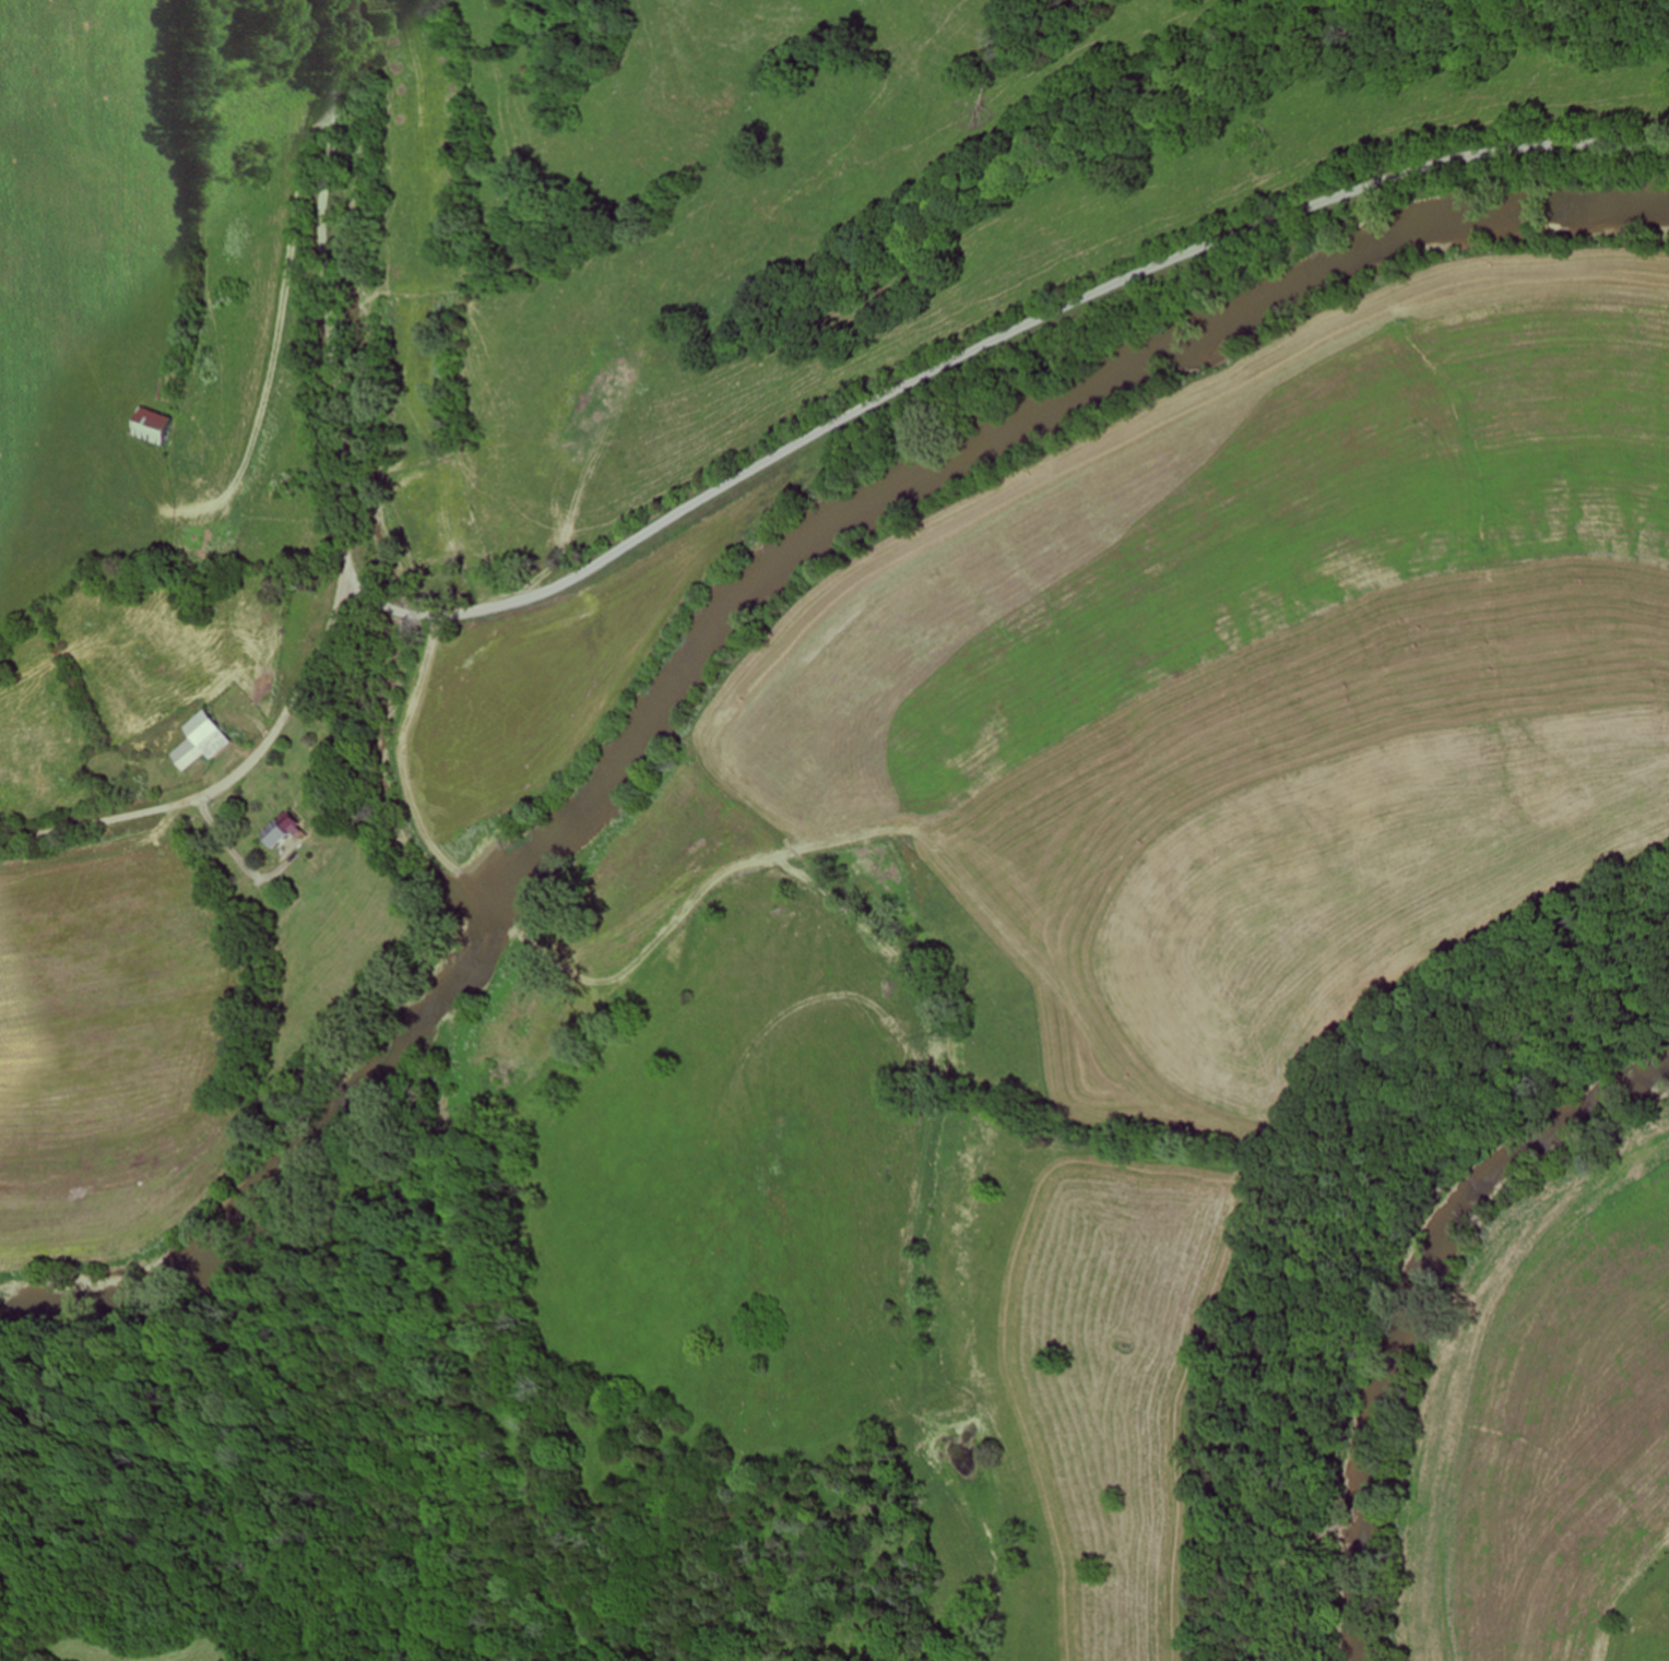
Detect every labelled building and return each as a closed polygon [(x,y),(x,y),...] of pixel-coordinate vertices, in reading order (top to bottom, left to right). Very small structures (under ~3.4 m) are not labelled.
[(187,419),(150,406),(140,434),(176,447),(187,419)] [(190,727),(197,737),(174,754),(187,771),(212,753),(217,760),(239,743),(214,710),(190,727)]
